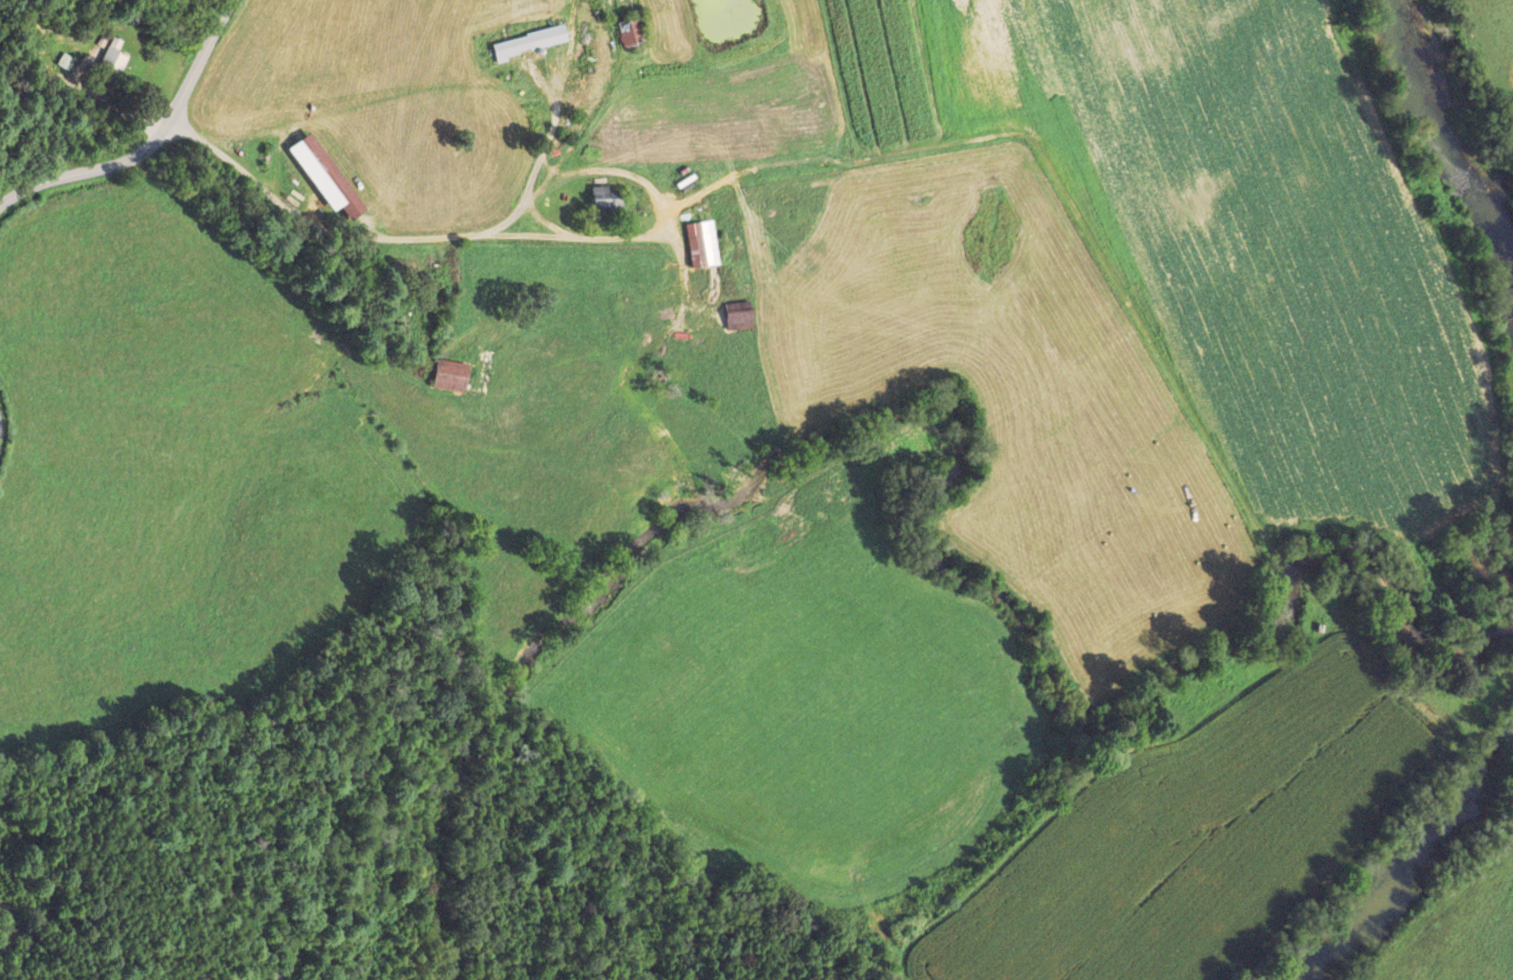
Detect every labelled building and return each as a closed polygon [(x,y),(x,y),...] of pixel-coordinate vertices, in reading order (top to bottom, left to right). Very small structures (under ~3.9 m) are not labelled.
[(625,46),(647,39),(640,16),(617,23),(625,46)] [(496,59),(571,43),(567,26),(492,42),(496,59)] [(100,63),(122,73),(130,54),(108,44),(100,63)] [(297,144),(351,221),(367,209),(313,132),(297,144)] [(592,187),(592,210),(626,209),(626,187),(592,187)] [(692,269),(719,266),(714,221),(687,224),(692,269)] [(755,329),(753,302),(726,303),(727,330),(755,329)] [(434,389),(469,392),(471,363),(436,360),(434,389)]
